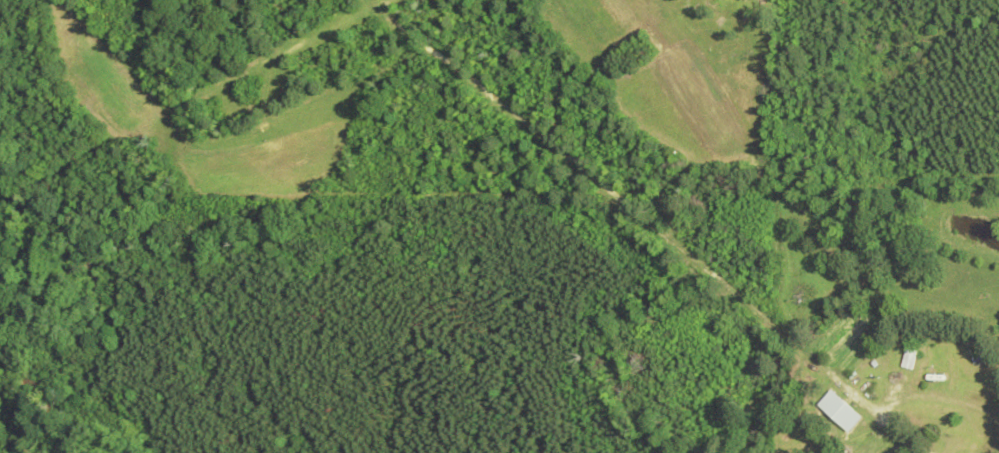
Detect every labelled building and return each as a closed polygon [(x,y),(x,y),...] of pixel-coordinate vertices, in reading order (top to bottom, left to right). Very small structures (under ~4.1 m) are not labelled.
[(908,373),(917,354),(903,348),(901,352),(895,349),(888,363),(908,373)] [(815,407),(846,435),(859,420),(828,392),(815,407)]
